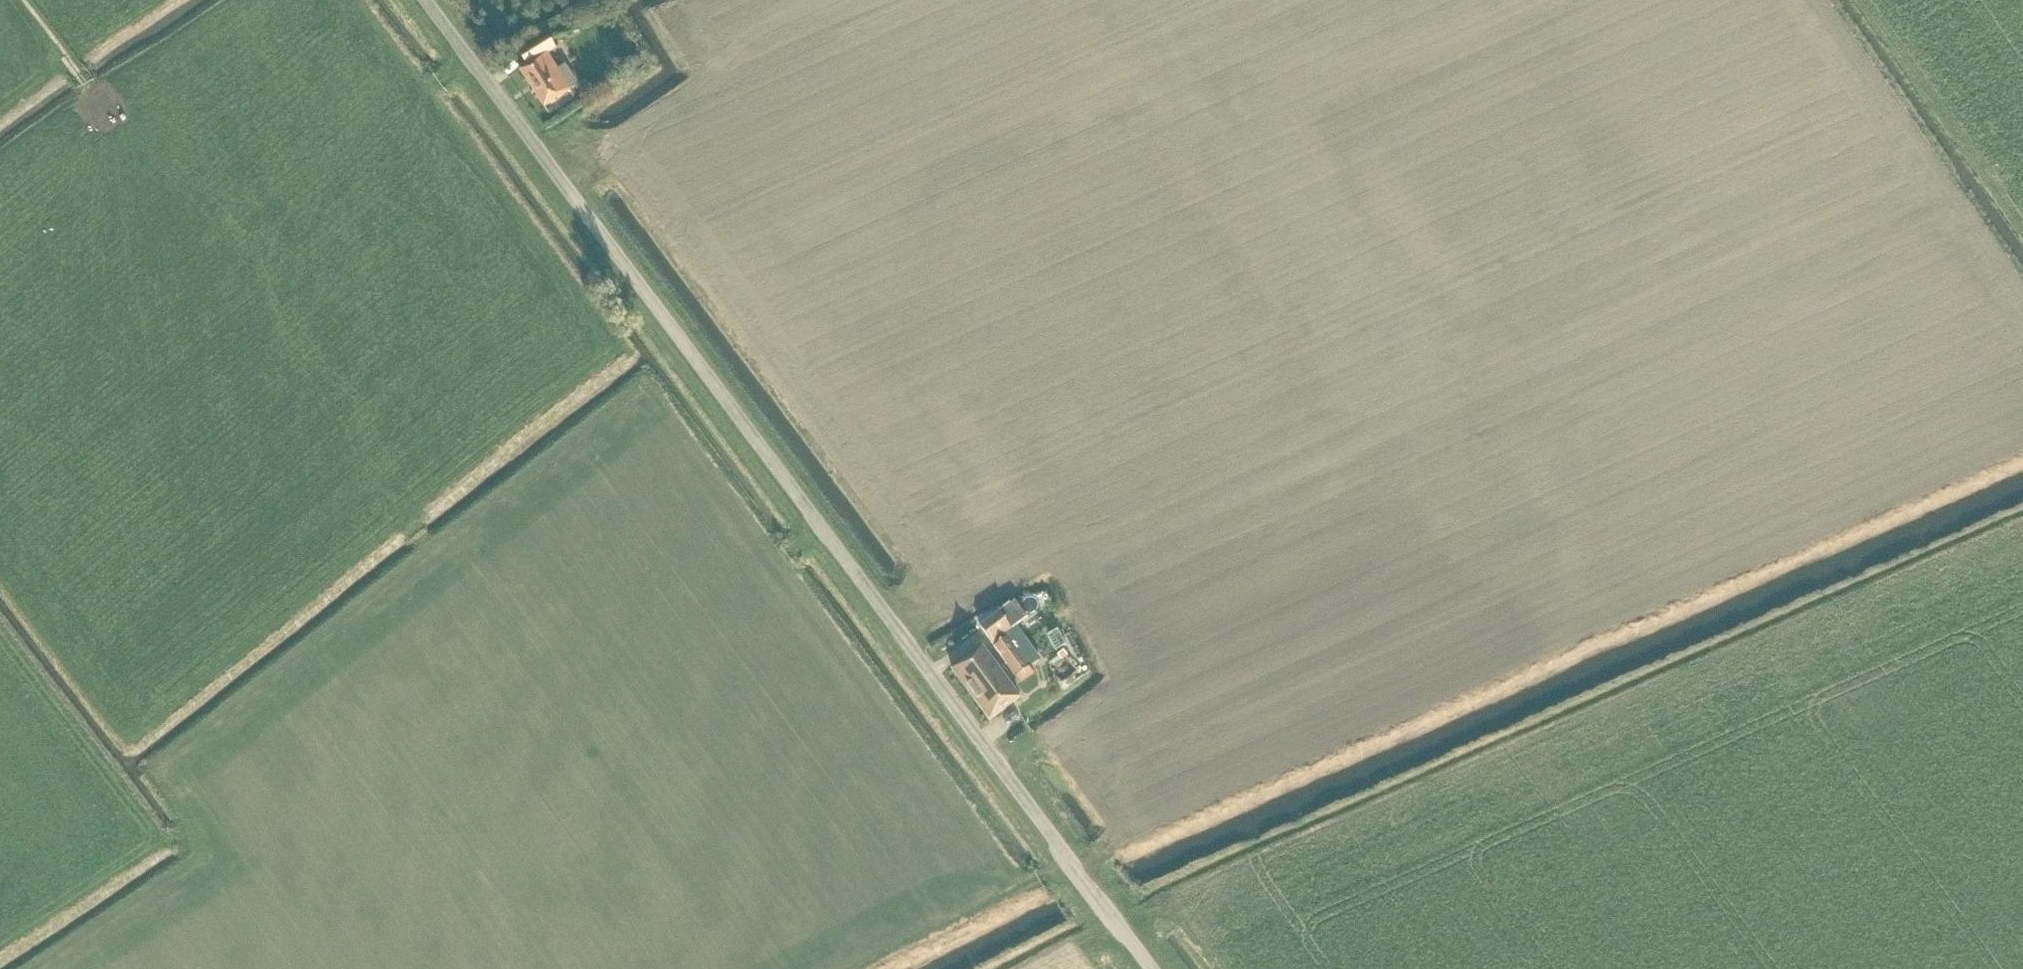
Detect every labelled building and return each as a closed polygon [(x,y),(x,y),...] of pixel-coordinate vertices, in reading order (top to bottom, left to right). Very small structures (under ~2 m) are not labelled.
[(548,38),(519,55),(527,68),(520,72),(545,108),(571,91),(547,56),(552,53),(556,50),(548,38)] [(999,614),(980,629),(992,645),(1022,623),(1011,607),(1000,615),(999,614)] [(1017,678),(1029,669),(1039,662),(1019,635),(1009,642),(1007,639),(995,648),(1017,678)] [(952,671),(990,721),(1020,698),(983,648),(952,671)]
